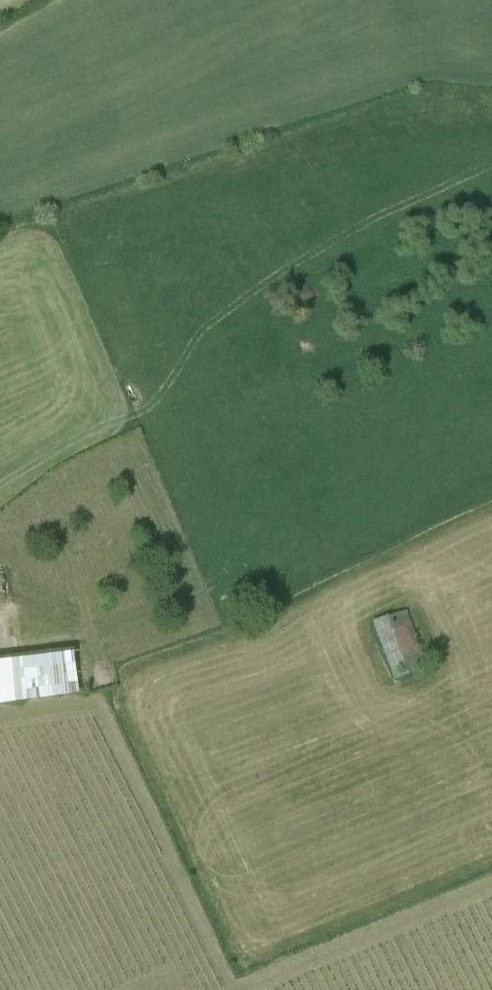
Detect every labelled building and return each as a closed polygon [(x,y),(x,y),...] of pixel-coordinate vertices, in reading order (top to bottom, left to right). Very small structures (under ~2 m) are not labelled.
[(0,653),(0,701),(71,695),(70,681),(84,680),(81,645),(0,653)]
